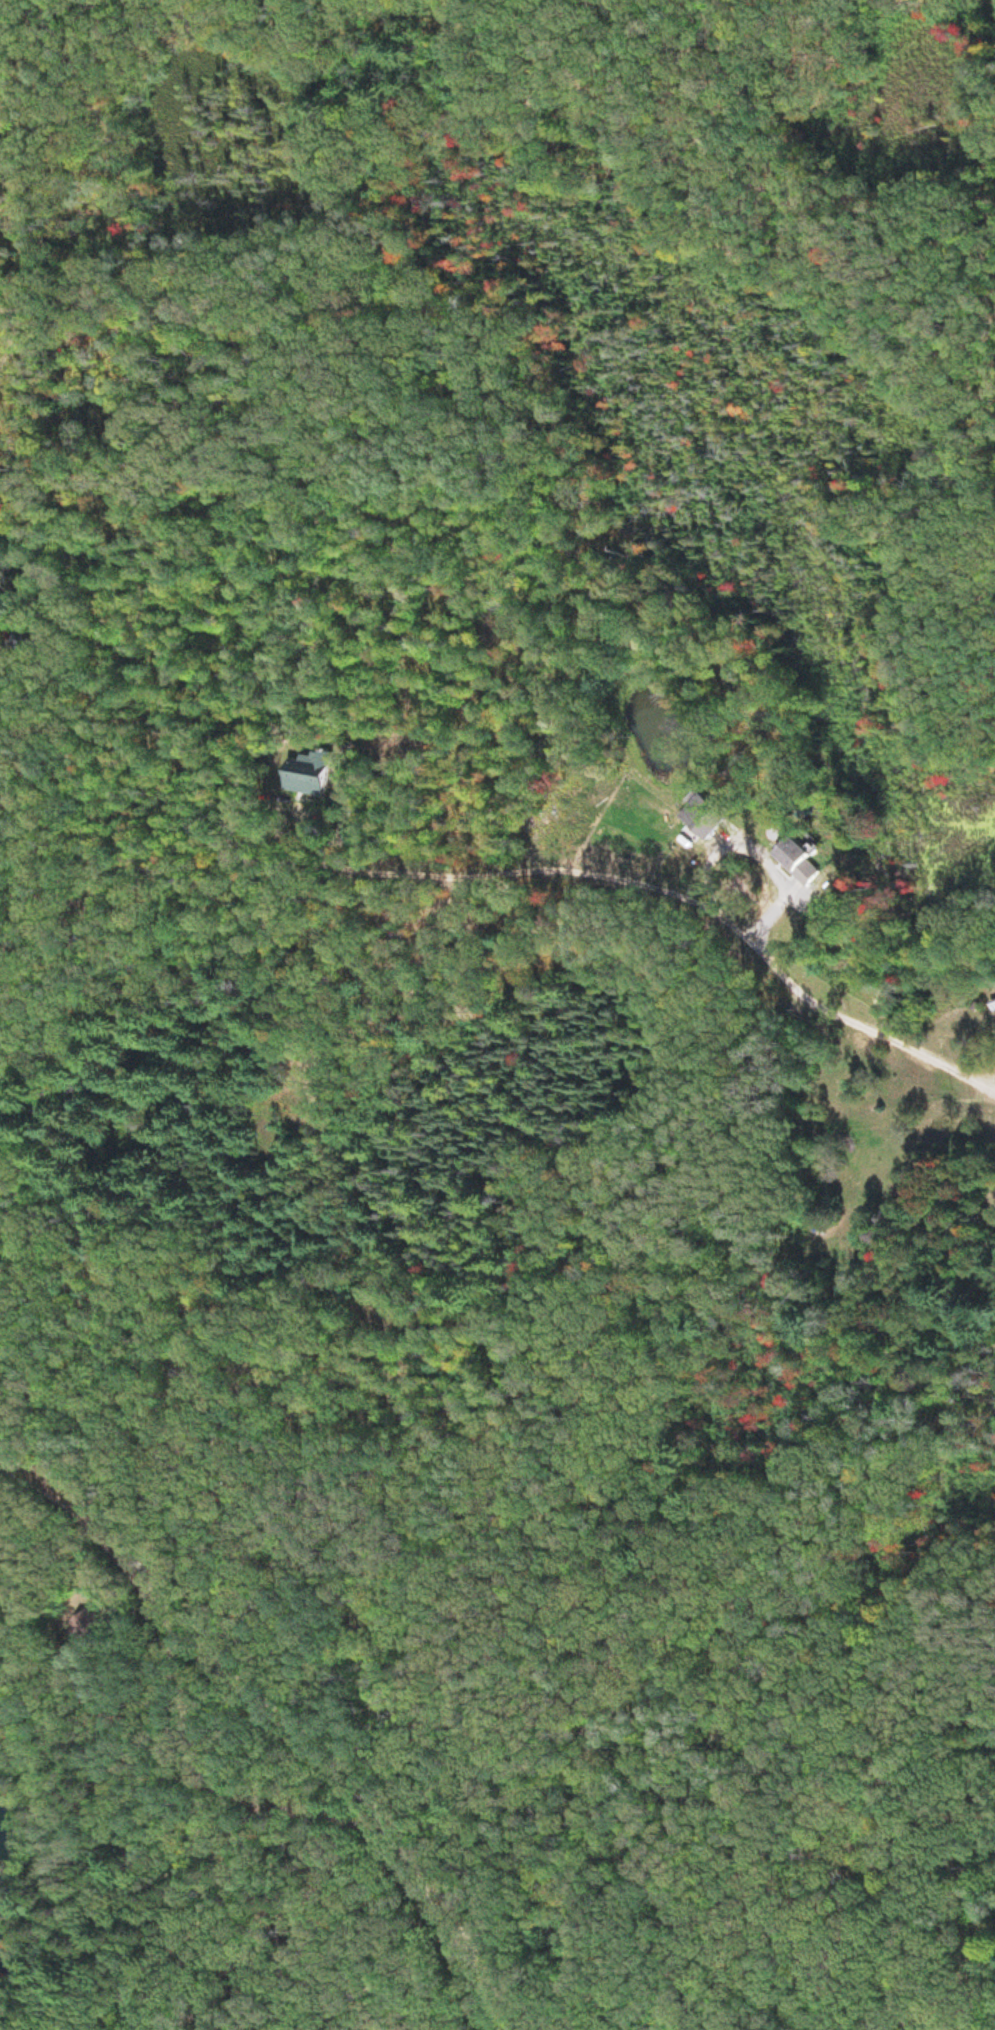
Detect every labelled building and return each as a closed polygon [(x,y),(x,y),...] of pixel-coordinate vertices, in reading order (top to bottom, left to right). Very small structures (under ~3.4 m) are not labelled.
[(294,792),(338,799),(342,772),(324,770),(326,758),(311,756),(310,762),(299,760),(294,792)] [(813,878),(834,858),(809,831),(788,851),(813,878)] [(696,839),(705,845),(708,841),(699,835),(696,839)]
